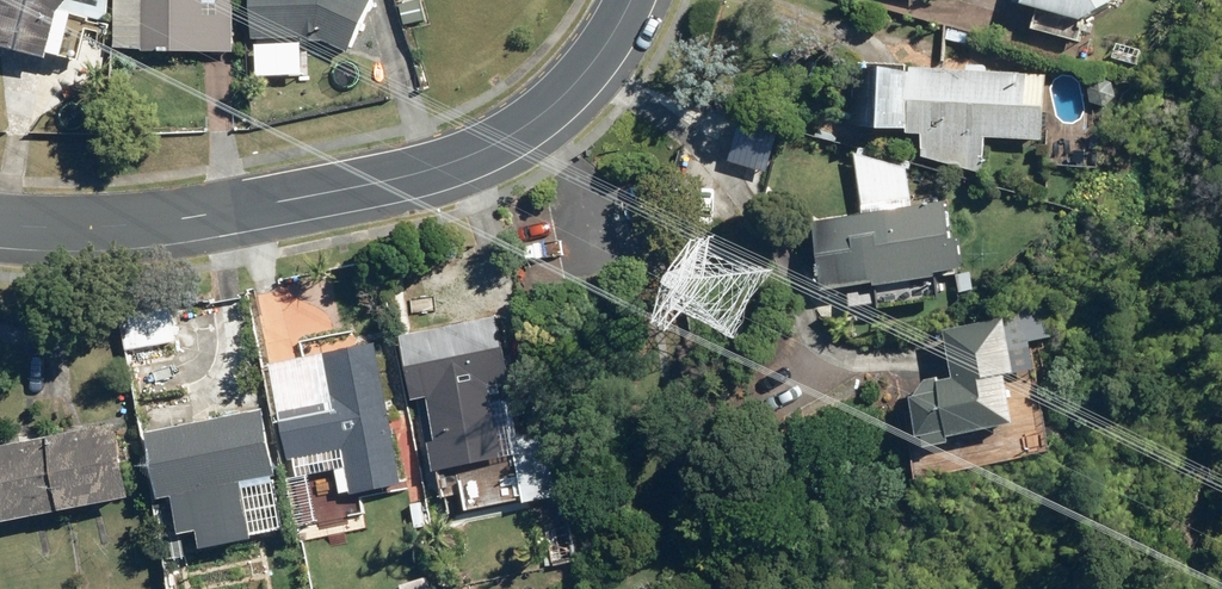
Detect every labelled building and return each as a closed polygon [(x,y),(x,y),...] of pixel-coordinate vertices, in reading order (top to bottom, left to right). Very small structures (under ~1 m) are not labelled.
[(58,70),(69,22),(58,20),(73,0),(0,0),(0,57),(58,70)] [(233,59),(235,0),(114,0),(112,55),(233,59)] [(347,61),(375,0),(248,0),(250,46),(310,44),(347,61)] [(1009,10),(1077,28),(1116,7),(1117,0),(1012,0),(1009,10)] [(906,77),(859,73),(855,134),(919,138),(917,160),(981,178),(983,143),(1040,147),(1045,78),(906,69),(906,77)] [(905,170),(852,155),(860,210),(910,203),(905,170)] [(944,206),(807,227),(818,300),(955,280),(944,206)] [(905,400),(912,451),(1010,432),(1000,377),(1033,371),(1023,320),(962,332),(968,371),(920,380),(905,400)] [(520,460),(495,321),(396,338),(408,405),(415,403),(428,476),(520,460)] [(399,489),(373,347),(266,366),(286,479),(343,469),(349,498),(399,489)] [(187,388),(135,396),(153,504),(166,502),(172,541),(190,538),(193,557),(248,548),(238,488),(273,482),(261,409),(192,420),(187,388)] [(0,447),(0,527),(127,505),(114,427),(0,447)]
